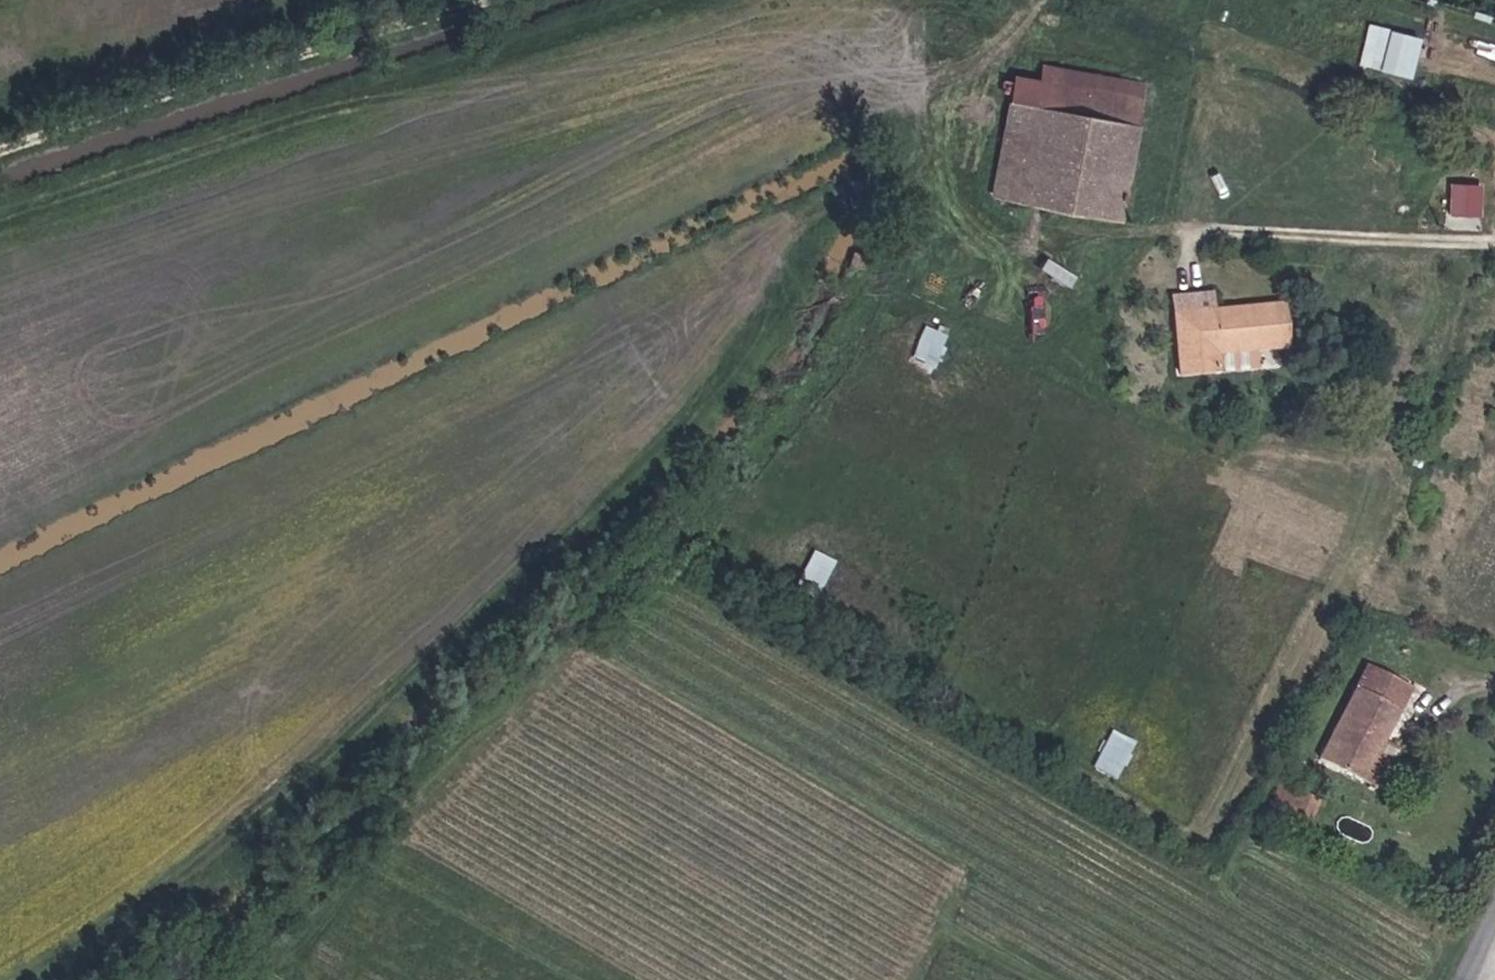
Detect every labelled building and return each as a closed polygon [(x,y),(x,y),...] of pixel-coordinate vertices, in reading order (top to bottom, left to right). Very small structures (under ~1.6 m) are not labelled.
[(1366,23),(1360,65),(1413,73),(1419,31),(1366,23)] [(1123,220),(1147,79),(1041,60),(1039,76),(1012,71),(991,197),(1123,220)] [(1483,213),(1483,180),(1449,180),(1448,213),(1483,213)] [(1171,291),(1176,373),(1258,368),(1257,351),(1290,348),(1286,299),(1216,304),(1214,288),(1171,291)] [(923,325),(914,358),(937,364),(946,331),(923,325)] [(815,600),(836,560),(814,549),(793,589),(815,600)] [(1396,709),(1351,687),(1314,761),(1359,783),(1396,709)] [(1093,766),(1117,777),(1136,739),(1112,727),(1093,766)] [(1300,809),(1303,796),(1276,790),(1273,803),(1300,809)]
